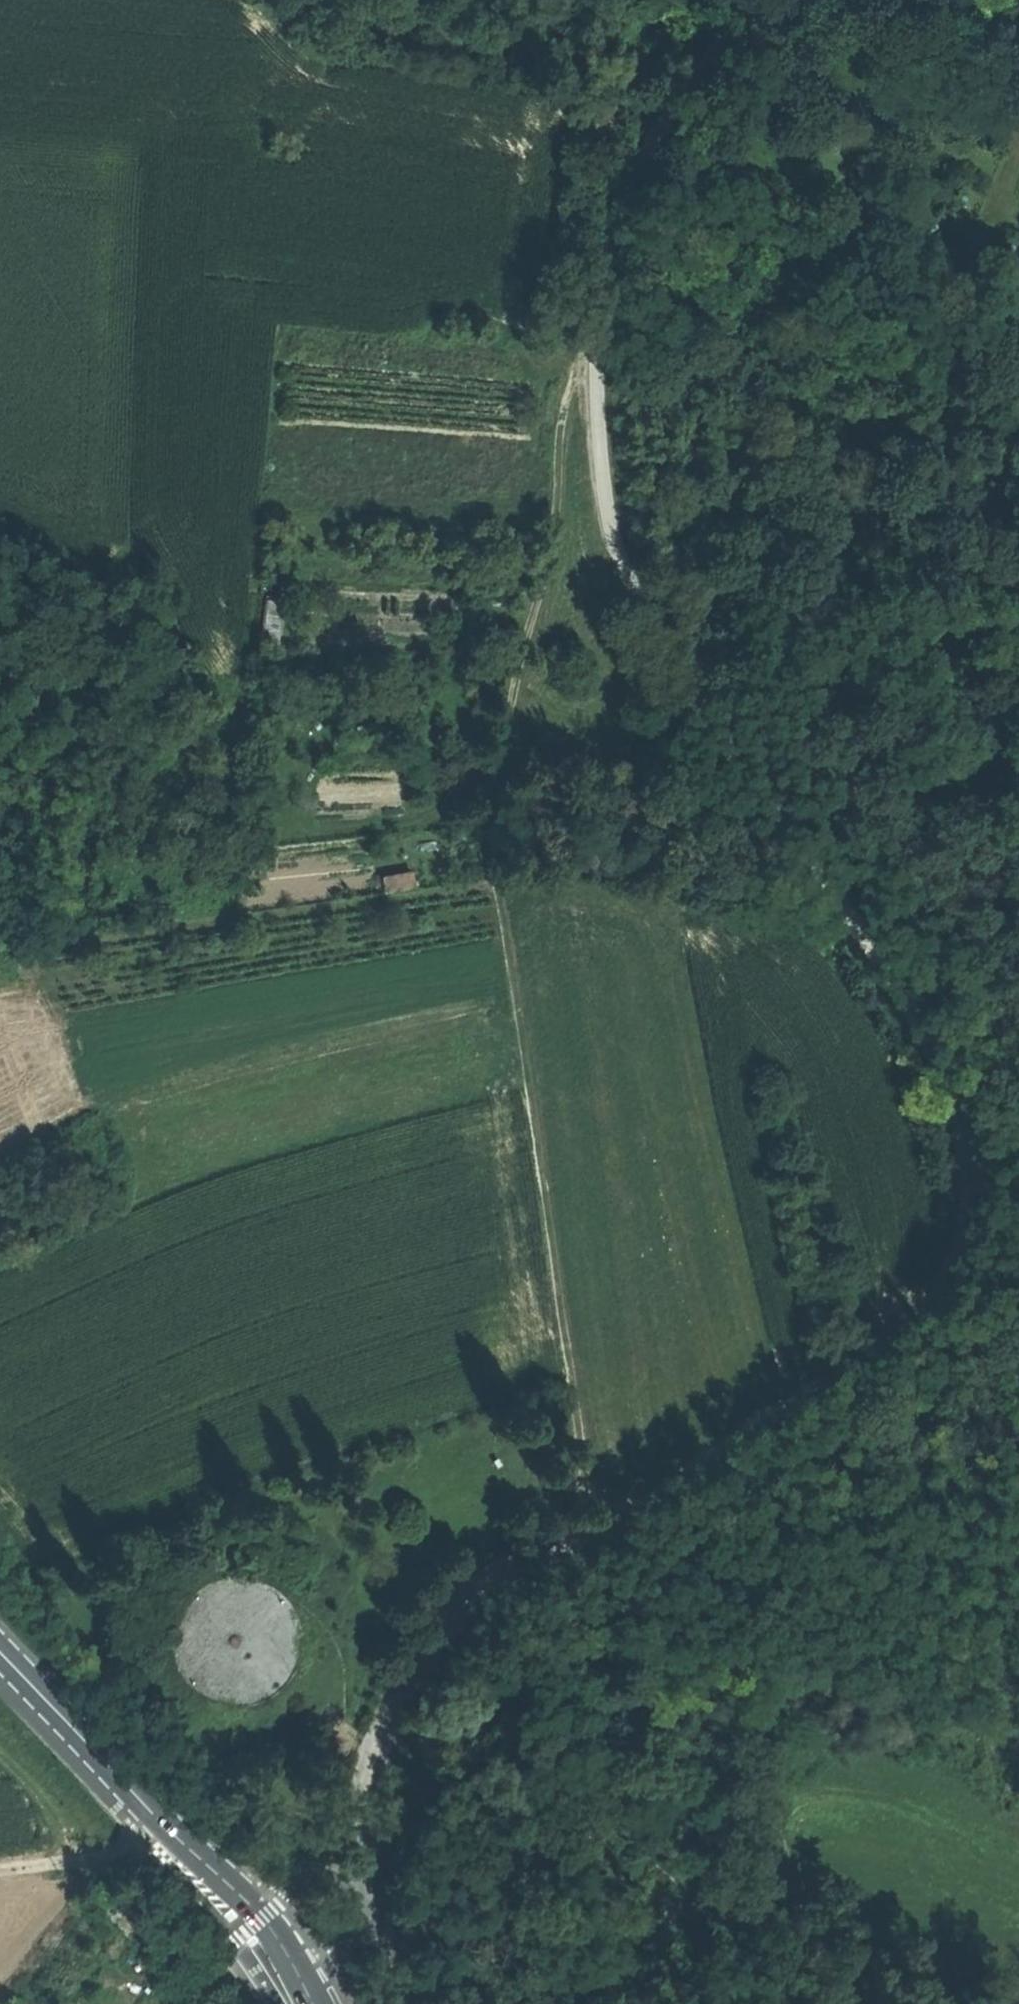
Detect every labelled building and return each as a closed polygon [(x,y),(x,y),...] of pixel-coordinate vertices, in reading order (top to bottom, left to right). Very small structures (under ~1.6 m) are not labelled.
[(283,599),(265,597),(261,636),(279,638),(283,599)] [(385,888),(418,885),(416,869),(383,873),(385,888)]
